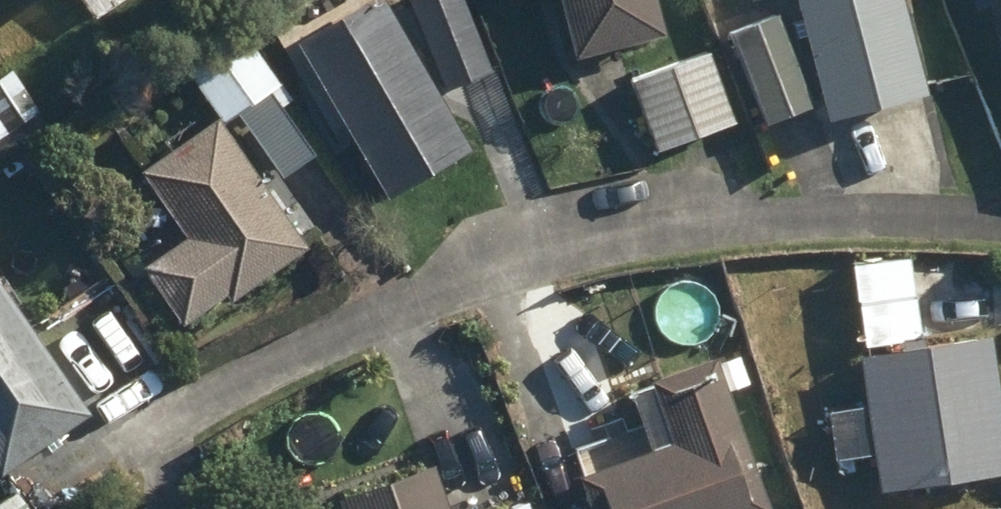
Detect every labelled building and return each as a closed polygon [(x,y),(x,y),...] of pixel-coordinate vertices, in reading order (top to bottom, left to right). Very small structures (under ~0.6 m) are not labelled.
[(390,197),(473,148),(387,0),(375,0),(300,43),(390,197)] [(448,92),(495,72),(464,0),(409,0),(448,92)] [(579,58),(669,35),(659,0),(563,0),(579,58)] [(833,119),(929,94),(905,0),(801,0),(833,119)] [(734,34),(767,124),(813,107),(781,17),(734,34)] [(238,112),(284,179),(317,156),(272,90),(281,85),(235,18),(180,55),(225,121),(238,112)] [(636,83),(661,152),(737,125),(712,56),(636,83)] [(10,133),(41,113),(13,71),(0,80),(0,119),(10,133)] [(148,269),(186,324),(206,310),(216,324),(248,302),(243,294),(307,249),(220,124),(149,173),(194,237),(148,269)] [(883,491),(1000,473),(1000,383),(994,339),(926,350),(912,255),(859,263),(871,358),(864,359),(871,407),(832,412),(840,461),(878,454),(883,491)] [(5,475),(93,414),(0,282),(0,468),(5,475)] [(594,508),(772,508),(719,358),(655,381),(656,387),(634,395),(653,450),(583,476),(594,508)] [(376,406),(305,442),(325,477),(394,442),(376,406)] [(434,464),(342,501),(345,508),(452,508),(434,464)] [(18,493),(0,506),(0,508),(30,508),(18,493)]
